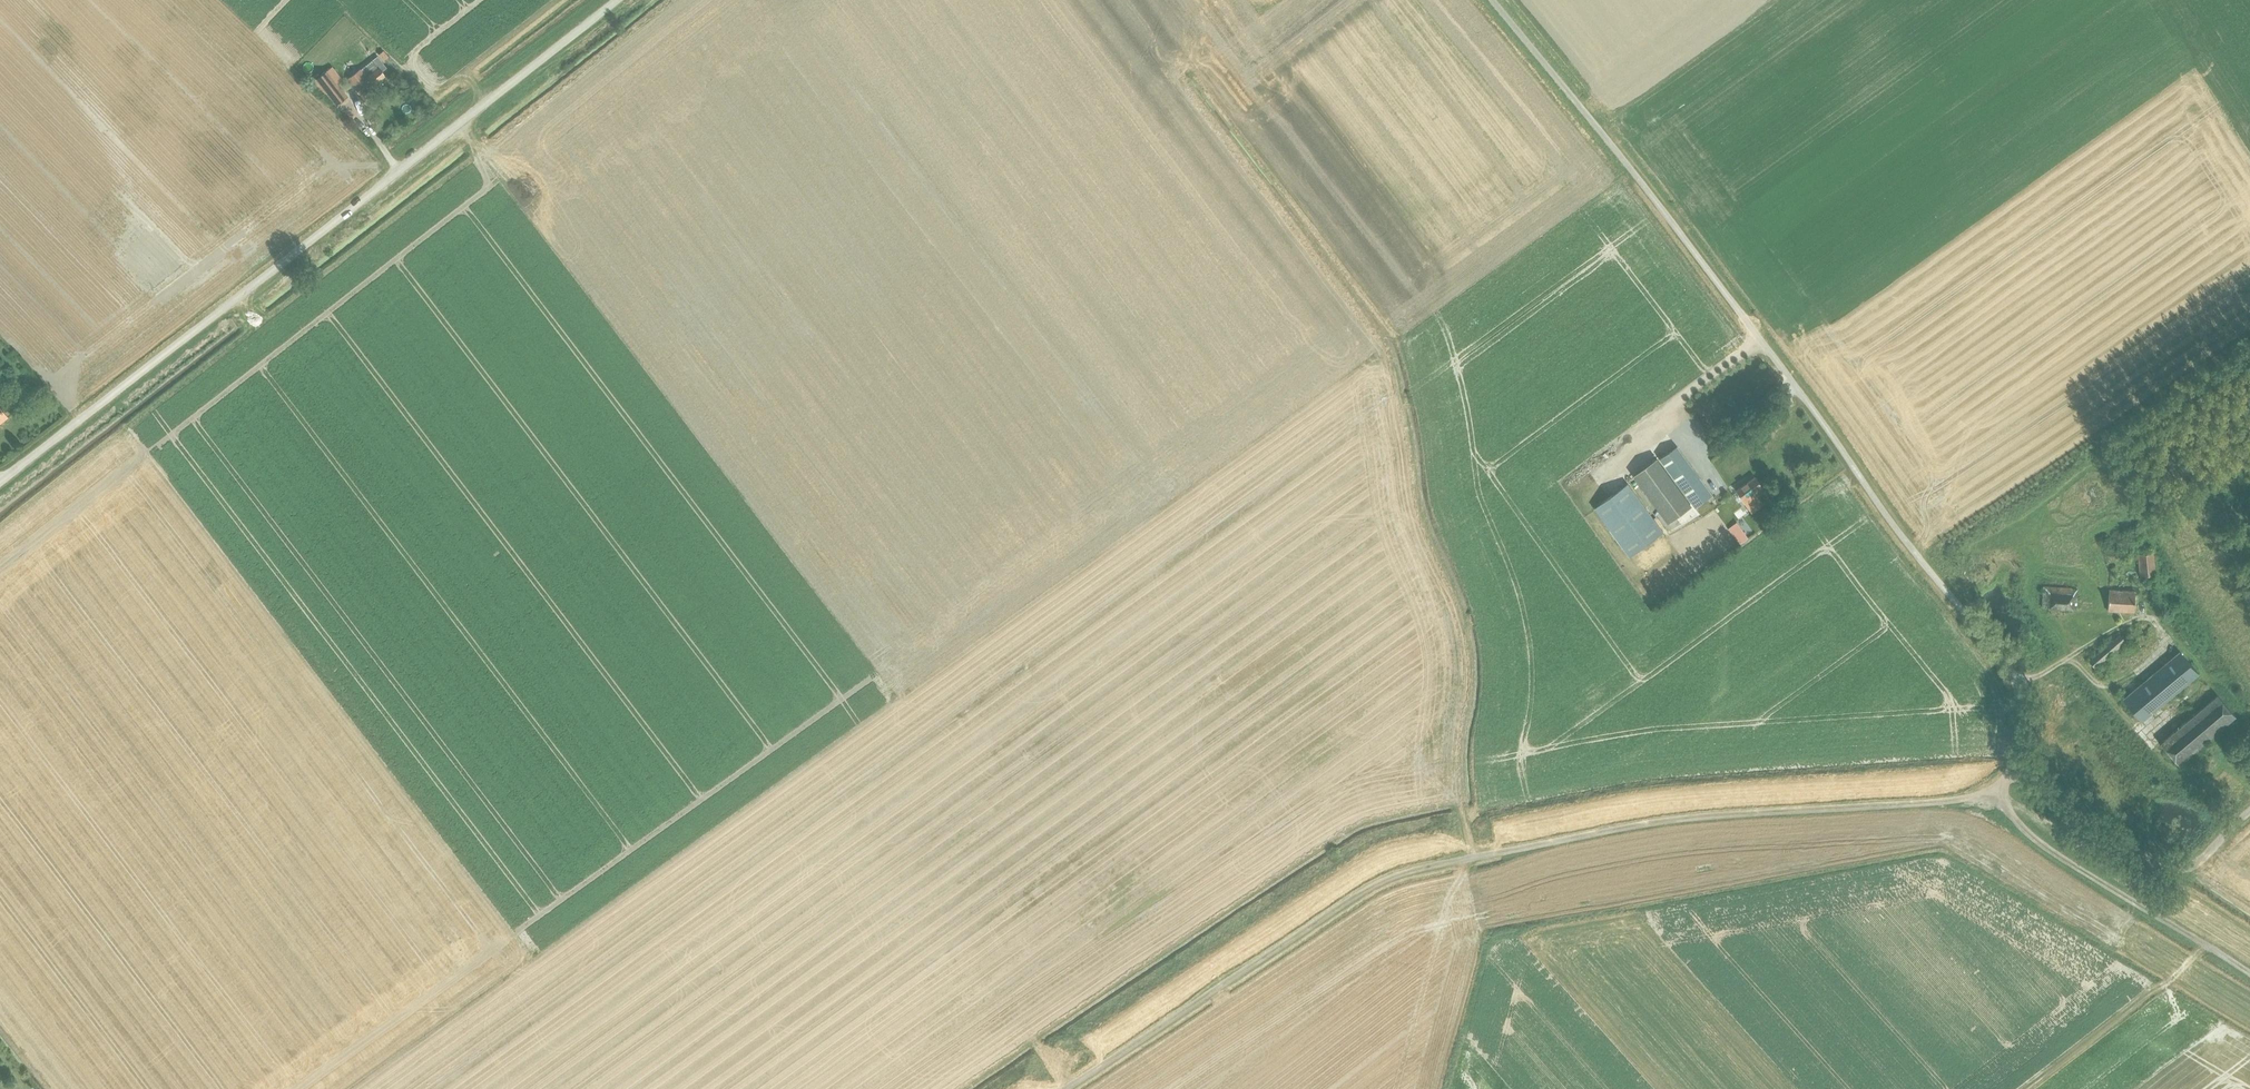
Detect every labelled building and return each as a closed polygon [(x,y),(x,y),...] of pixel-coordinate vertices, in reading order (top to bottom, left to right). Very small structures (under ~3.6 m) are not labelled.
[(372,55),(379,48),(370,40),(363,47),(372,55)] [(383,50),(378,54),(383,61),(388,57),(383,50)] [(350,78),(348,79),(354,86),(354,87),(361,96),(362,98),(367,94),(365,92),(385,76),(382,72),(385,69),(379,61),(370,67),(368,65),(363,70),(362,68),(350,78)] [(315,78),(312,81),(323,95),(326,93),(335,105),(347,96),(337,83),(327,69),(315,78)] [(1712,494),(1676,445),(1659,457),(1695,506),(1712,494)] [(1667,521),(1690,504),(1657,459),(1634,476),(1667,521)] [(1765,491),(1762,487),(1754,477),(1736,490),(1752,512),(1762,504),(1757,497),(1765,491)] [(1629,557),(1663,532),(1627,483),(1594,508),(1629,557)] [(1736,521),(1728,527),(1739,543),(1747,537),(1736,521)] [(2140,576),(2153,574),(2155,574),(2153,551),(2137,553),(2140,576)] [(2075,608),(2077,587),(2043,585),(2042,606),(2075,608)] [(2133,612),(2135,591),(2108,589),(2107,610),(2133,612)] [(2093,667),(2125,640),(2119,633),(2087,661),(2093,667)] [(2141,721),(2198,673),(2179,650),(2122,699),(2141,721)] [(2178,765),(2236,717),(2217,694),(2160,743),(2178,765)]
